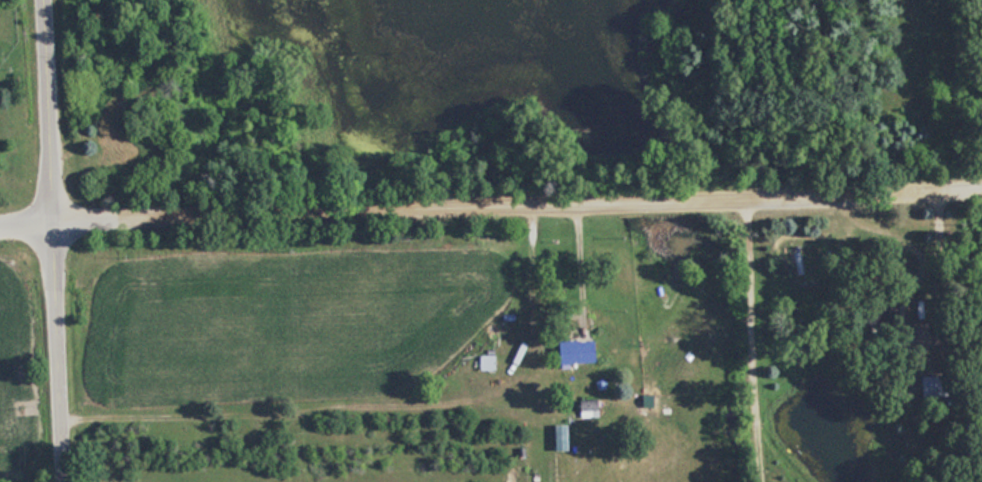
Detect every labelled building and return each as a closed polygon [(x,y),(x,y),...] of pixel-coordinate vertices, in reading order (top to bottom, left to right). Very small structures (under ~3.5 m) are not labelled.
[(599,341),(563,342),(564,365),(599,364),(599,341)] [(496,370),(496,356),(482,356),(482,370),(496,370)]
